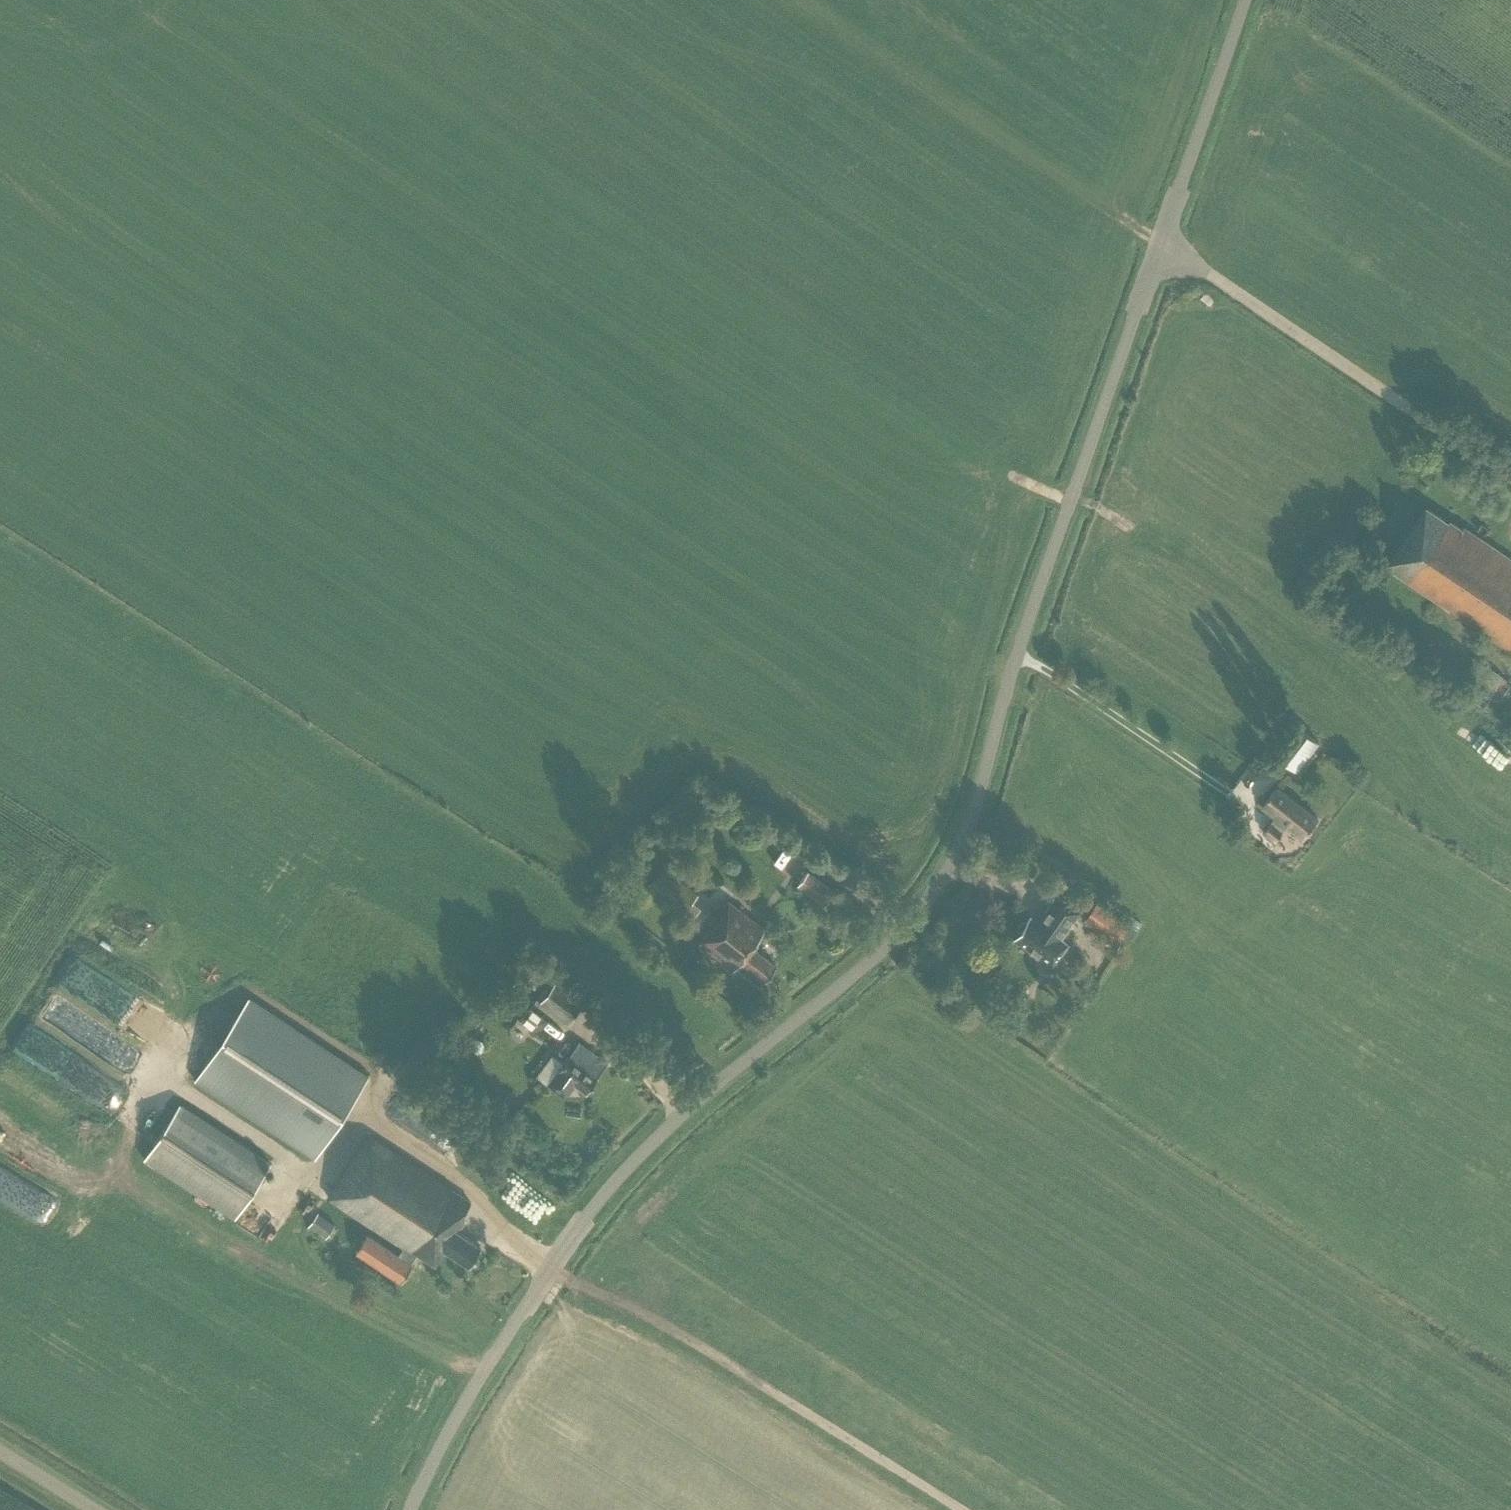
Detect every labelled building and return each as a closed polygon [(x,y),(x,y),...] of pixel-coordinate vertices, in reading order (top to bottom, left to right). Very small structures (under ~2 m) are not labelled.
[(1465,527),(1464,529),(1451,521),(1450,523),(1428,508),(1387,567),(1510,651),(1510,559),(1465,527)] [(1483,662),(1462,694),(1510,725),(1510,681),(1483,662)] [(1300,728),(1278,757),(1298,772),(1320,743),(1300,728)] [(1277,787),(1263,806),(1277,816),(1265,832),(1277,841),(1288,825),(1305,838),(1319,820),(1277,787)] [(1251,837),(1266,849),(1273,841),(1258,829),(1251,837)] [(809,871),(798,885),(824,905),(835,892),(809,871)] [(1061,938),(1080,911),(1057,895),(1038,922),(1030,917),(1027,921),(1022,922),(1017,929),(1018,934),(1015,939),(1037,954),(1038,960),(1045,965),(1050,964),(1052,966),(1068,943),(1061,938)] [(734,971),(740,962),(765,982),(777,966),(752,947),(766,930),(729,902),(708,929),(710,931),(700,943),(734,971)] [(1141,923),(1134,918),(1130,924),(1098,902),(1084,922),(1117,945),(1120,940),(1126,944),(1141,923)] [(556,982),(541,1002),(569,1022),(584,1002),(556,982)] [(250,999),(196,1081),(315,1159),(369,1076),(250,999)] [(547,1021),(530,1008),(522,1018),(523,1023),(533,1030),(542,1028),(547,1021)] [(548,1084),(565,1097),(575,1085),(587,1093),(608,1064),(579,1042),(557,1072),(548,1084)] [(87,1085),(85,1095),(104,1099),(107,1089),(87,1085)] [(145,1159),(235,1218),(271,1164),(181,1105),(145,1159)] [(435,1265),(446,1249),(469,1265),(481,1246),(458,1231),(465,1220),(461,1218),(471,1202),(371,1136),(330,1198),(404,1247),(399,1255),(369,1235),(357,1253),(402,1282),(413,1265),(411,1264),(418,1253),(435,1265)] [(498,1169),(488,1187),(533,1214),(544,1197),(498,1169)] [(253,1236),(267,1218),(250,1205),(236,1224),(253,1236)] [(318,1213),(309,1226),(326,1238),(336,1225),(318,1213)]
